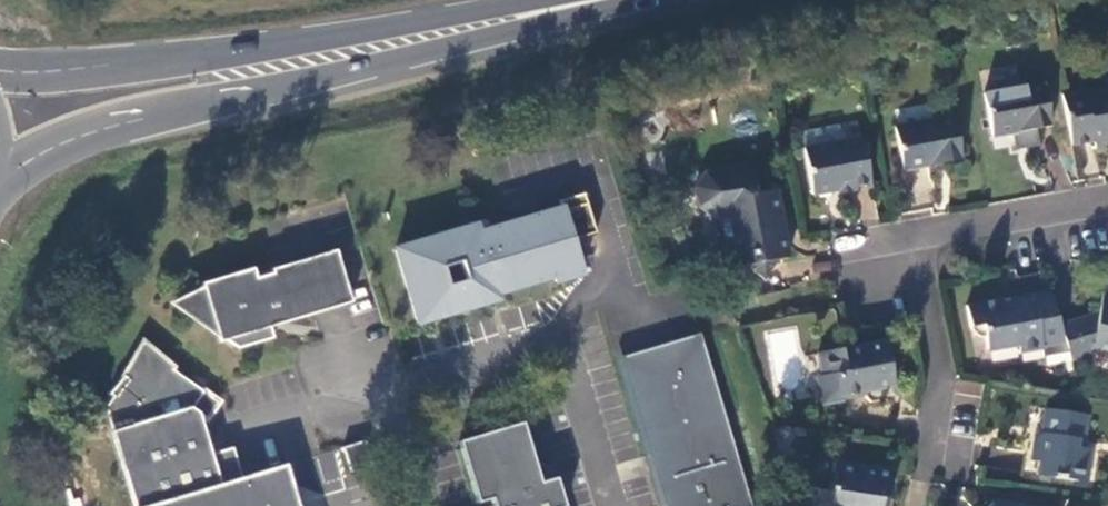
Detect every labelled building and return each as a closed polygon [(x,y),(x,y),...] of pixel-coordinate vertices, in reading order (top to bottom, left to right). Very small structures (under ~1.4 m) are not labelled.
[(1042,84),(983,95),(992,139),(1050,126),(1042,84)] [(1072,145),(1095,140),(1103,138),(1107,137),(1107,90),(1086,94),(1085,88),(1062,93),(1072,145)] [(949,114),(957,159),(963,157),(955,113),(949,114)] [(942,162),(957,159),(949,114),(897,125),(905,169),(930,164),(942,162)] [(801,136),(804,148),(841,141),(838,125),(804,131),(801,136)] [(813,195),(837,190),(849,188),(870,184),(862,137),(841,141),(804,148),(813,195)] [(1103,138),(1095,140),(1096,150),(1105,148),(1103,138)] [(713,220),(722,218),(730,217),(734,242),(725,243),(731,270),(744,267),(763,278),(776,262),(789,260),(784,234),(779,235),(775,216),(778,213),(775,199),(771,195),(771,192),(755,196),(749,165),(704,175),(694,189),(698,209),(713,220)] [(849,188),(837,190),(838,193),(842,199),(851,191),(849,188)] [(563,210),(562,207),(506,224),(478,232),(476,224),(395,248),(417,323),(498,299),(497,293),(551,277),(554,276),(556,281),(582,273),(572,239),(596,232),(587,202),(563,210)] [(730,217),(722,218),(725,243),(734,242),(730,217)] [(336,249),(283,264),(283,266),(271,269),(255,274),(253,267),(202,283),(204,291),(170,307),(190,324),(239,348),(274,337),(271,326),(294,319),(352,302),(339,260),(336,249)] [(1019,353),(1066,341),(1059,323),(1049,289),(1009,296),(1010,304),(1002,306),(1000,298),(965,305),(968,327),(981,325),(985,349),(1016,344),(1019,353)] [(1071,360),(1092,354),(1093,348),(1107,352),(1107,295),(1103,293),(1098,310),(1059,323),(1066,341),(1071,360)] [(1009,296),(1000,298),(1002,306),(1010,304),(1009,296)] [(700,333),(623,356),(666,503),(675,500),(677,505),(751,505),(700,333)] [(885,340),(817,354),(822,378),(817,379),(822,405),(841,402),(840,397),(894,387),(885,340)] [(139,359),(126,377),(124,375),(109,393),(113,397),(106,406),(113,430),(111,431),(134,505),(299,505),(286,464),(242,477),(233,447),(211,453),(199,412),(210,397),(203,392),(204,391),(154,356),(139,359)] [(1078,414),(1038,408),(1035,430),(1027,435),(1025,458),(1030,459),(1029,474),(1079,481),(1083,449),(1075,448),(1078,414)] [(458,441),(477,503),(491,499),(493,505),(564,505),(555,479),(541,483),(522,422),(458,441)] [(373,465),(366,443),(345,449),(351,471),(373,465)] [(881,497),(887,498),(891,470),(832,462),(829,489),(832,490),(830,505),(879,505),(881,497)]
